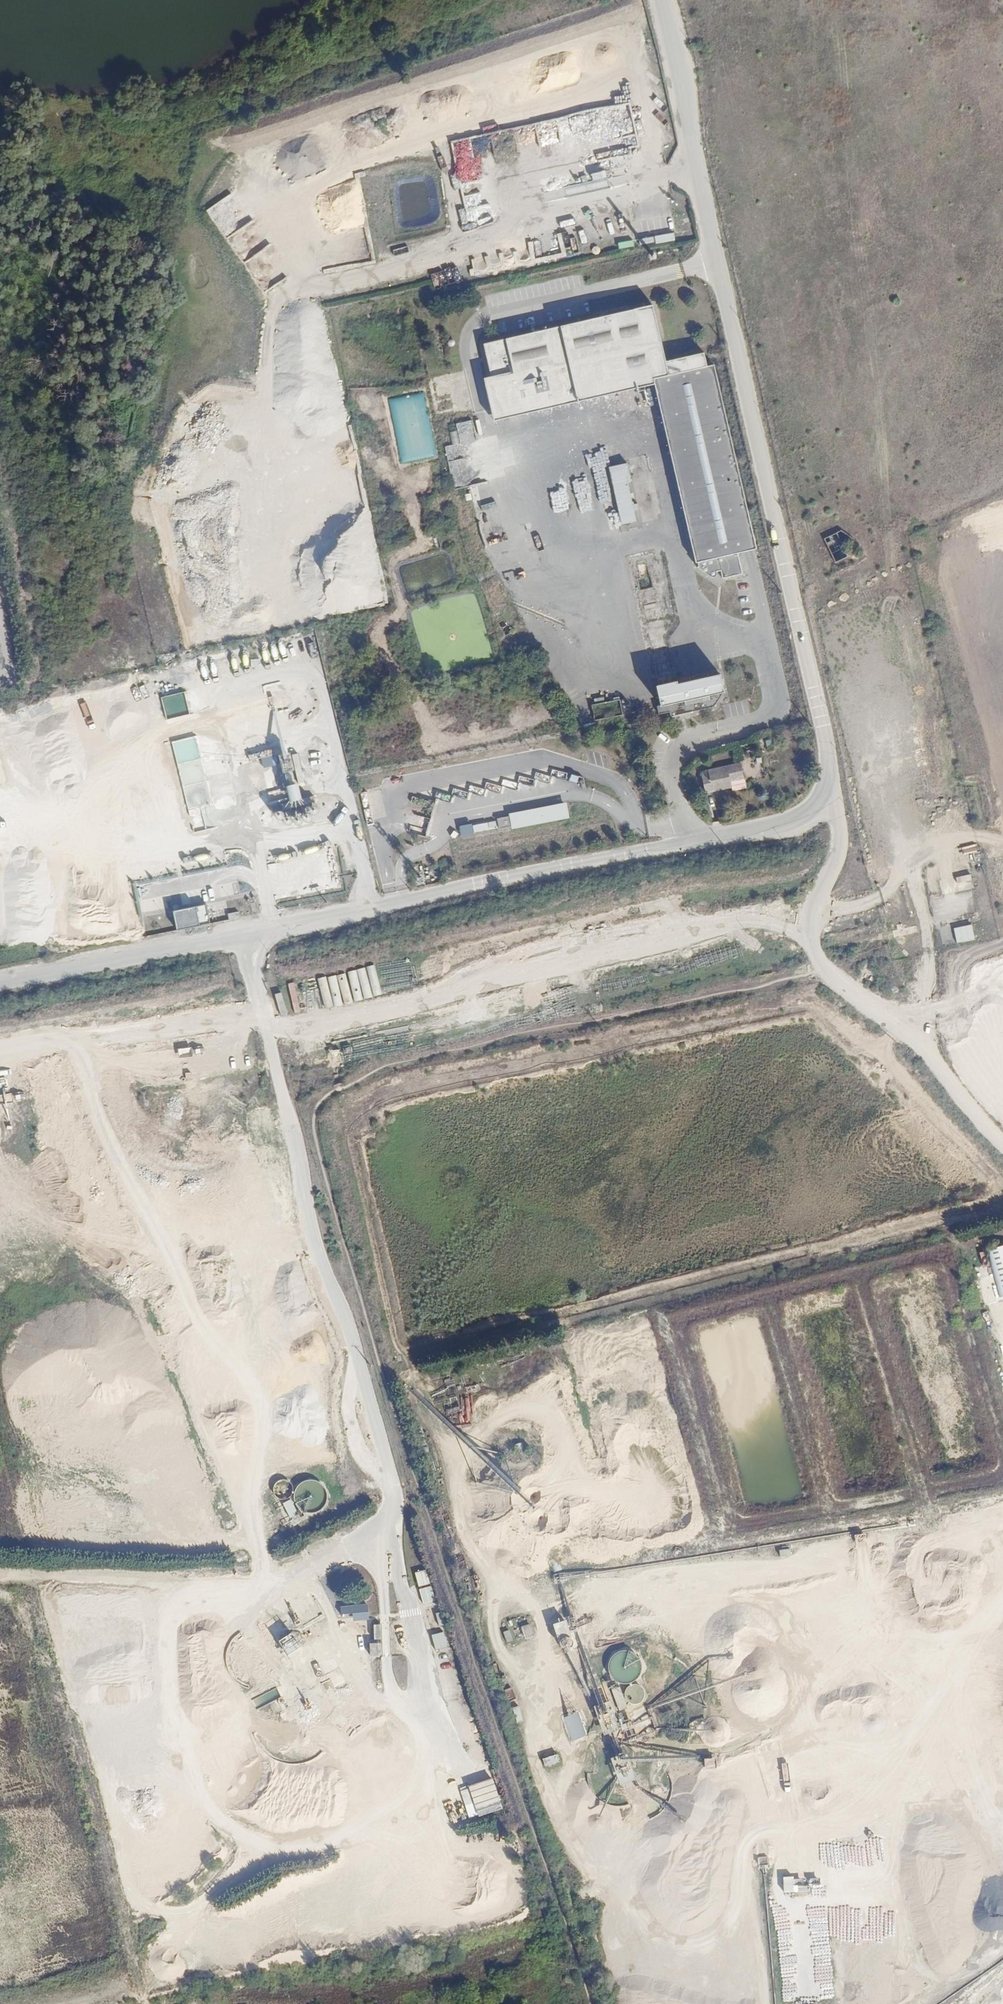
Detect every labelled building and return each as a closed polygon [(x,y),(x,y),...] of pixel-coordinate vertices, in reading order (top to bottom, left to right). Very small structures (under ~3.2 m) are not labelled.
[(592,173),(594,183),(558,190),(554,170),(543,172),(545,179),(538,181),(542,199),(606,187),(603,171),(592,173)] [(331,197),(331,217),(345,217),(345,221),(349,221),(349,210),(358,210),(358,203),(362,203),(362,189),(349,188),(349,204),(341,204),(341,197),(331,197)] [(658,243),(676,239),(674,232),(656,236),(658,243)] [(634,239),(619,242),(620,248),(635,246),(634,239)] [(542,256),(540,240),(529,241),(530,257),(542,256)] [(471,258),(472,272),(486,271),(485,257),(471,258)] [(481,373),(490,416),(651,379),(667,447),(692,557),(694,557),(695,560),(693,561),(710,572),(712,571),(713,571),(714,569),(714,568),(713,566),(718,565),(719,573),(738,568),(734,547),(753,543),(712,360),(704,361),(702,347),(663,356),(650,299),(480,338),(487,372),(481,373)] [(452,445),(446,445),(447,457),(459,456),(457,430),(451,431),(452,445)] [(640,453),(620,457),(623,468),(643,464),(640,453)] [(623,468),(620,457),(602,461),(616,520),(630,516),(619,469),(623,468)] [(585,486),(582,471),(558,476),(560,485),(571,483),(572,488),(585,486)] [(454,476),(454,485),(470,485),(470,476),(454,476)] [(666,711),(668,717),(723,705),(715,673),(672,683),(672,679),(652,684),(657,704),(653,705),(655,713),(666,711)] [(191,713),(185,691),(162,697),(167,719),(191,713)] [(656,719),(668,717),(666,711),(655,713),(656,719)] [(197,736),(174,741),(192,830),(216,826),(197,736)] [(260,759),(262,765),(277,762),(274,749),(250,754),(251,761),(260,759)] [(293,755),(298,783),(296,783),(294,772),(286,773),(291,802),(304,800),(301,783),(305,783),(302,767),(310,765),(308,753),(293,755)] [(741,763),(709,770),(710,772),(701,774),(706,793),(733,787),(731,782),(745,779),(741,763)] [(520,783),(534,786),(535,779),(521,776),(520,783)] [(224,780),(214,780),(215,807),(234,807),(234,792),(225,793),(224,780)] [(472,785),(470,790),(482,794),(483,789),(472,785)] [(272,811),(288,809),(285,789),(268,791),(272,811)] [(501,830),(572,818),(569,800),(548,803),(548,807),(498,815),(501,830)] [(482,831),(497,828),(496,822),(481,825),(482,831)] [(957,877),(958,885),(972,882),(970,874),(957,877)] [(136,898),(138,918),(145,917),(143,897),(136,898)] [(957,943),(976,939),(973,924),(954,927),(957,943)] [(175,1037),(185,1035),(184,1028),(174,1030),(175,1037)] [(105,1103),(93,1106),(94,1115),(107,1113),(105,1103)] [(998,1297),(1002,1297),(1002,1245),(989,1248),(998,1297)] [(1000,1301),(988,1250),(980,1252),(983,1265),(976,1267),(984,1304),(1000,1301)] [(273,1485),(280,1499),(293,1493),(287,1479),(273,1485)] [(306,1514),(329,1505),(318,1480),(296,1489),(306,1514)] [(291,1519),(299,1515),(292,1500),(284,1504),(291,1519)] [(419,1587),(431,1584),(427,1570),(415,1573),(419,1587)] [(621,1572),(612,1575),(614,1581),(623,1578),(621,1572)] [(423,1604),(436,1602),(433,1586),(420,1589),(423,1604)] [(354,1614),(354,1620),(369,1620),(369,1605),(340,1606),(340,1615),(354,1614)] [(446,1626),(442,1612),(436,1614),(440,1627),(446,1626)] [(531,1624),(521,1627),(525,1639),(535,1636),(531,1624)] [(507,1643),(513,1641),(510,1630),(503,1632),(507,1643)] [(435,1650),(448,1647),(445,1632),(432,1635),(435,1650)] [(280,1642),(288,1656),(302,1648),(294,1634),(280,1642)] [(605,1645),(611,1688),(615,1688),(618,1708),(646,1704),(643,1684),(637,1640),(605,1645)] [(380,1655),(380,1645),(371,1645),(371,1655),(380,1655)] [(525,1648),(530,1661),(536,1659),(531,1645),(525,1648)] [(473,1682),(462,1686),(464,1693),(476,1689),(473,1682)] [(570,1742),(589,1739),(584,1714),(566,1717),(570,1742)] [(546,1768),(561,1763),(559,1754),(543,1760),(546,1768)] [(475,1803),(480,1818),(504,1809),(494,1779),(460,1791),(466,1806),(475,1803)] [(1002,1867),(998,1867),(981,1866),(981,1865),(952,1863),(933,1908),(934,1902),(927,1918),(927,1916),(925,1921),(924,1945),(951,1957),(981,1958),(991,1934),(991,1928),(1002,1900),(1002,1866),(1002,1867)] [(797,1891),(797,1875),(784,1876),(785,1892),(797,1891)] [(825,1975),(816,1973),(813,1994),(831,1997),(833,1980),(825,1979),(825,1975)]
